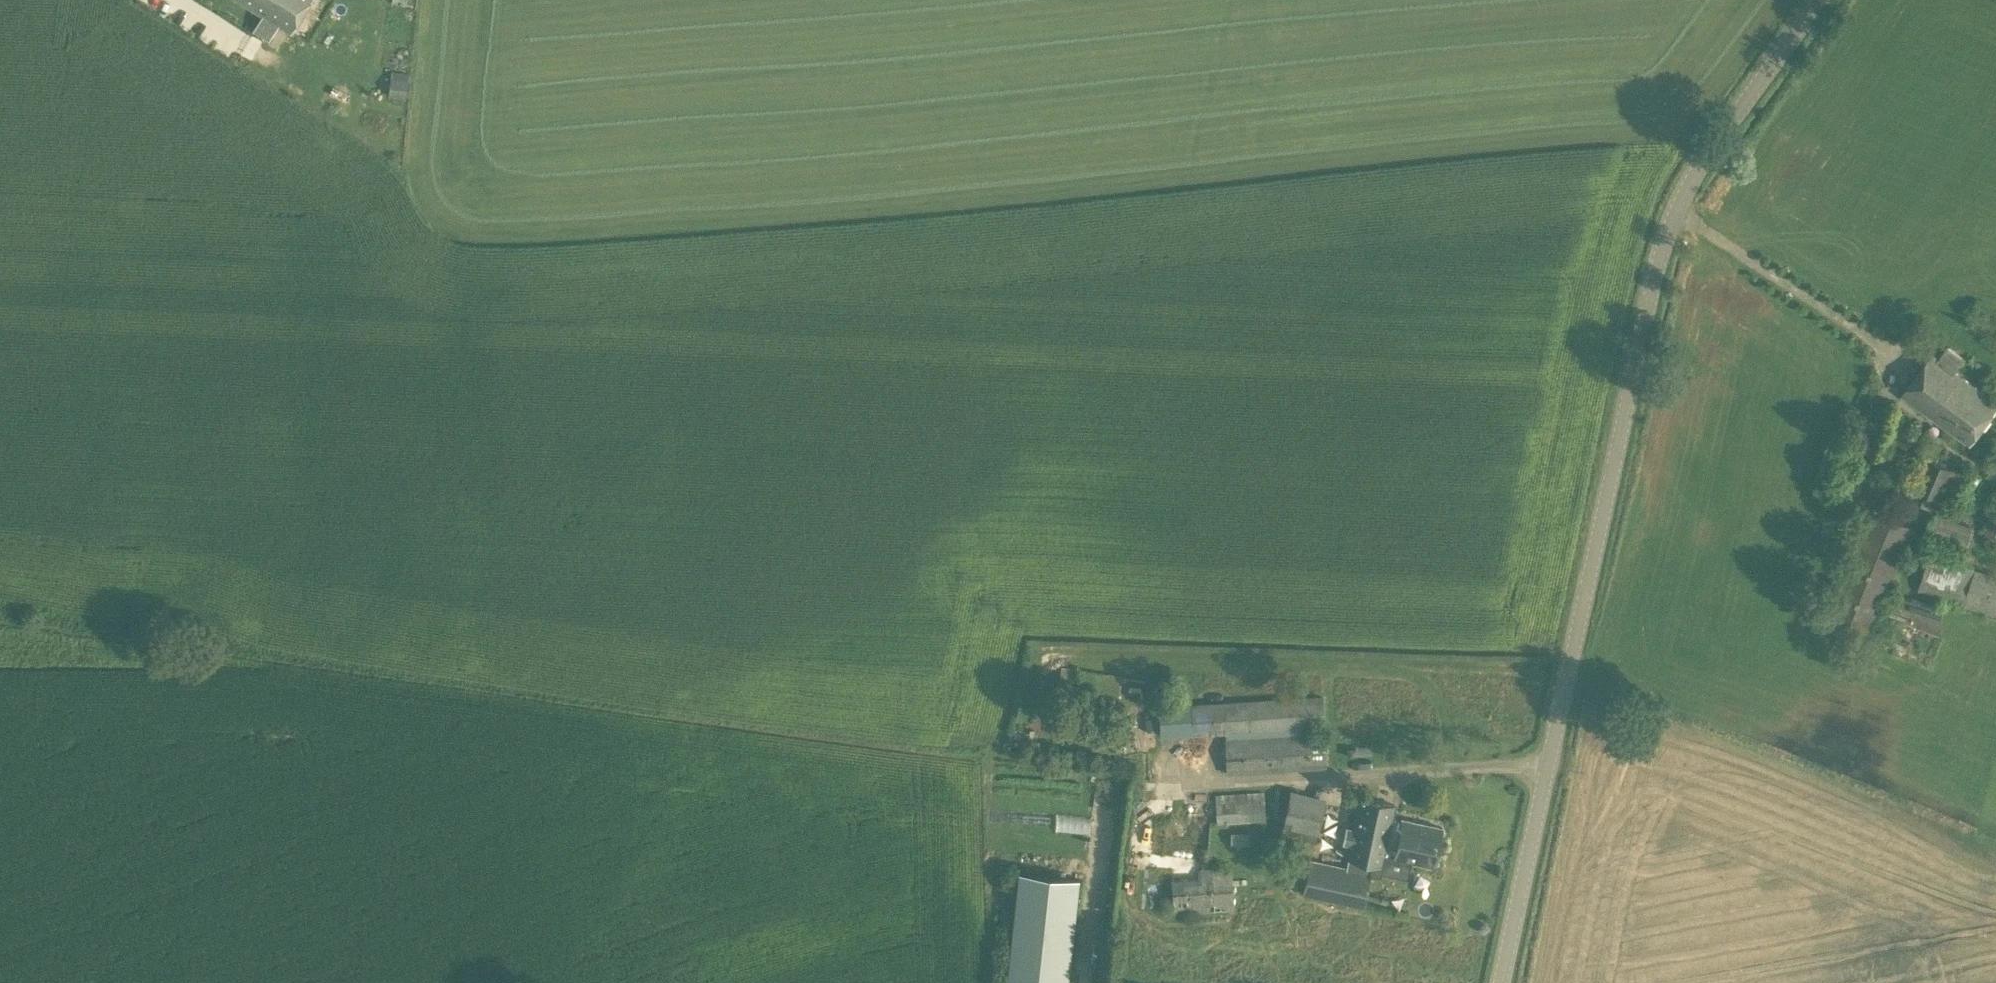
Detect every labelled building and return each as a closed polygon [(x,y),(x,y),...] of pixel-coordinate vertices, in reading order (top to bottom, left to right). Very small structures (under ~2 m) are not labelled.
[(290,30),(308,0),(240,0),(290,30)] [(1937,357),(1932,354),(1903,395),(1969,443),(1995,406),(1995,400),(1955,370),(1965,358),(1947,345),(1937,357)] [(1928,458),(1917,488),(1926,492),(1921,505),(1934,510),(1939,499),(1953,504),(1965,472),(1928,458)] [(1984,533),(1995,538),(1995,507),(1984,533)] [(1870,509),(1827,616),(1870,635),(1913,527),(1870,509)] [(1930,537),(1964,550),(1972,526),(1938,513),(1930,537)] [(1924,570),(1910,566),(1906,579),(1919,583),(1917,589),(1995,615),(1995,575),(1930,553),(1924,570)] [(1323,695),(1191,703),(1176,704),(1177,736),(1324,726),(1323,695)] [(1224,738),(1226,774),(1326,767),(1324,732),(1224,738)] [(1325,797),(1290,789),(1279,836),(1314,845),(1325,797)] [(1216,823),(1265,819),(1263,791),(1214,794),(1216,823)] [(1347,858),(1347,859),(1346,866),(1309,858),(1302,893),(1363,906),(1371,863),(1383,865),(1385,854),(1394,855),(1434,865),(1443,827),(1401,817),(1400,819),(1392,817),(1395,804),(1360,796),(1347,858)] [(1173,914),(1234,910),(1231,867),(1170,871),(1173,914)] [(1008,982),(1068,982),(1079,878),(1020,873),(1008,982)]
